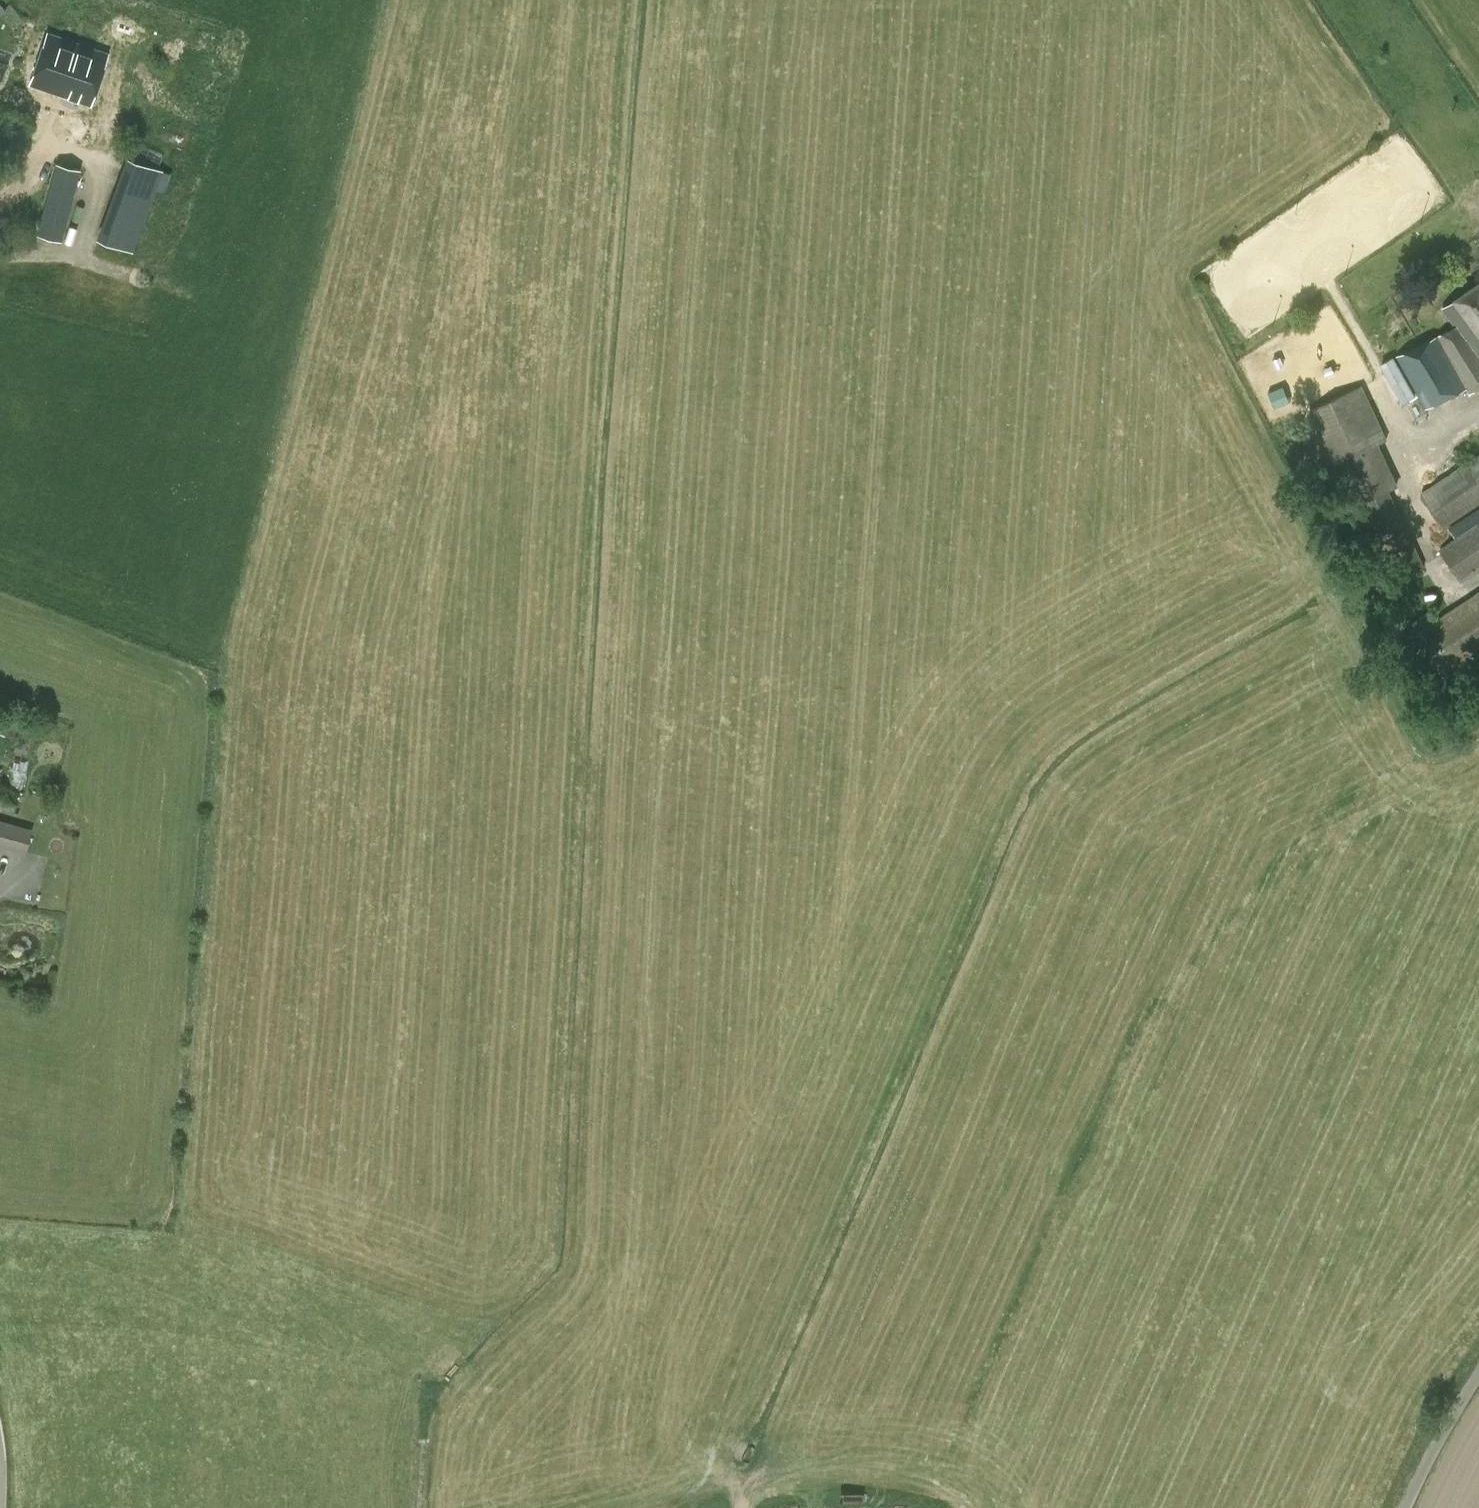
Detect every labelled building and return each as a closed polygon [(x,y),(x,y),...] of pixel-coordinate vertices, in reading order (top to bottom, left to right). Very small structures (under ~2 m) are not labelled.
[(107,54),(47,33),(30,83),(90,103),(107,54)] [(163,168),(138,159),(126,154),(95,237),(133,251),(163,168)] [(37,233),(61,239),(80,169),(56,162),(37,233)] [(1456,326),(1397,355),(1426,408),(1468,388),(1471,393),(1478,387),(1478,283),(1443,308),(1456,326)] [(1425,566),(1389,490),(1399,485),(1379,444),(1388,439),(1363,384),(1310,409),(1390,583),(1425,566)] [(1478,506),(1478,454),(1421,492),(1445,529),(1478,506)] [(1478,571),(1478,522),(1442,547),(1461,582),(1478,571)] [(1439,617),(1433,607),(1408,623),(1444,678),(1478,655),(1478,590),(1439,617)] [(14,811),(20,789),(0,784),(0,807),(14,811)] [(25,852),(32,828),(0,819),(0,845),(25,852)]
